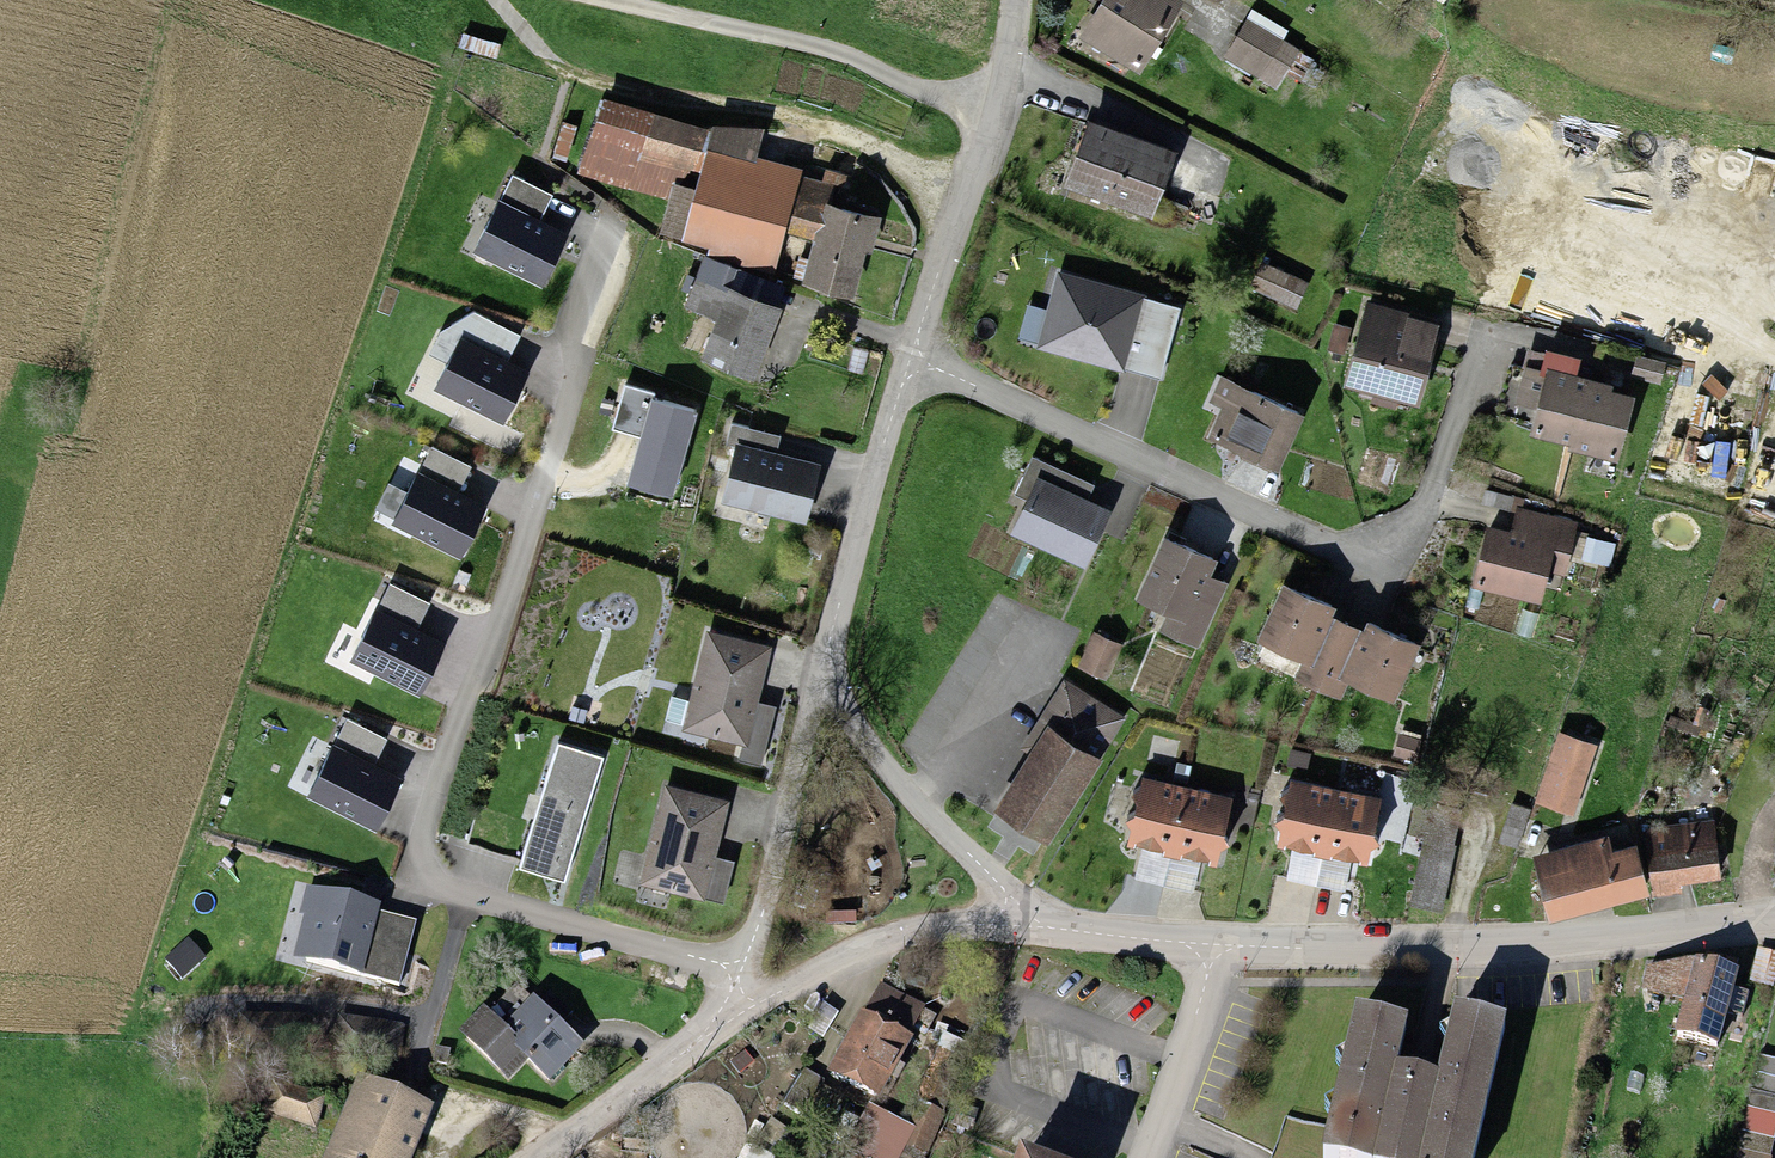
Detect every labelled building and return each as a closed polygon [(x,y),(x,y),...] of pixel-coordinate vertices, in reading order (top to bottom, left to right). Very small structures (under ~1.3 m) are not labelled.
[(1081,47),(1132,78),(1175,9),(1160,0),(1110,0),(1081,47)] [(1250,22),(1226,65),(1273,92),(1298,48),(1250,22)] [(602,108),(574,176),(669,205),(672,196),(693,203),(706,162),(709,139),(602,108)] [(1087,132),(1065,195),(1149,225),(1172,162),(1087,132)] [(709,139),(706,162),(751,167),(753,139),(709,134),(709,139)] [(677,251),(704,261),(736,274),(770,286),(787,243),(810,252),(823,217),(831,197),(751,167),(706,162),(693,203),(677,251)] [(553,197),(513,176),(474,255),(542,289),(569,236),(541,222),(553,197)] [(677,251),(693,203),(672,196),(669,205),(656,244),(677,251)] [(874,232),(823,217),(810,252),(797,293),(848,309),(861,268),(874,232)] [(684,315),(716,328),(725,302),(736,274),(704,261),(684,315)] [(1147,296),(1058,271),(1036,350),(1125,374),(1125,371),(1160,380),(1180,309),(1146,300),(1147,296)] [(1267,273),(1256,292),(1286,309),(1297,290),(1267,273)] [(716,328),(701,367),(749,385),(774,320),(725,302),(716,328)] [(1367,312),(1348,394),(1413,409),(1432,327),(1367,312)] [(520,336),(474,313),(440,332),(428,356),(446,365),(433,392),(503,426),(530,372),(507,361),(520,336)] [(1515,405),(1535,411),(1545,369),(1577,377),(1581,360),(1546,351),(1545,353),(1527,349),(1522,368),(1525,369),(1515,405)] [(1666,363),(1637,356),(1632,378),(1661,384),(1666,363)] [(1577,377),(1545,369),(1535,411),(1528,436),(1570,446),(1568,452),(1619,465),(1636,398),(1613,392),(1614,386),(1577,377)] [(654,394),(625,386),(612,430),(640,438),(626,488),(674,502),(700,413),(652,400),(654,394)] [(1222,415),(1209,441),(1267,470),(1290,423),(1220,388),(1209,409),(1222,415)] [(726,445),(735,447),(721,504),(806,524),(820,466),(776,455),(781,437),(731,424),(726,445)] [(471,467),(431,447),(392,525),(460,559),(487,506),(459,492),(471,467)] [(1095,486),(1033,457),(1015,495),(1027,500),(1011,535),(1086,570),(1113,512),(1088,501),(1095,486)] [(1486,528),(1471,590),(1542,608),(1551,573),(1565,577),(1578,522),(1518,507),(1511,534),(1486,528)] [(1616,545),(1587,537),(1581,560),(1610,567),(1616,545)] [(1165,539),(1136,603),(1167,616),(1160,632),(1199,649),(1228,586),(1211,578),(1218,562),(1165,539)] [(1254,635),(1303,655),(1322,608),(1316,605),(1321,594),(1278,576),(1254,635)] [(430,605),(390,584),(350,662),(419,697),(445,644),(417,630),(430,605)] [(1303,655),(1294,676),(1337,694),(1344,677),(1365,625),(1322,608),(1303,655)] [(1365,625),(1344,677),(1388,695),(1411,638),(1367,620),(1365,625)] [(772,647),(707,631),(682,732),(743,747),(739,762),(761,767),(776,708),(759,703),(772,647)] [(1093,632),(1077,668),(1107,681),(1123,645),(1093,632)] [(1030,755),(994,813),(1049,847),(1128,718),(1064,679),(1021,749),(1030,755)] [(388,740),(348,720),(308,798),(377,832),(403,779),(375,765),(388,740)] [(603,759),(558,745),(520,869),(565,883),(603,759)] [(1222,794),(1136,776),(1123,834),(1210,852),(1222,794)] [(1373,793),(1285,777),(1274,836),(1362,852),(1373,793)] [(730,802),(664,785),(639,886),(705,903),(706,900),(724,904),(735,863),(716,858),(730,802)] [(1714,821),(1646,829),(1653,898),(1682,894),(1681,886),(1720,882),(1714,821)] [(1609,837),(1532,858),(1550,924),(1651,897),(1637,846),(1613,852),(1609,837)] [(380,901),(305,882),(298,913),(303,914),(293,956),(399,982),(415,920),(377,911),(380,901)] [(188,936),(164,958),(182,978),(206,957),(188,936)] [(1757,947),(1749,979),(1773,985),(1774,979),(1774,951),(1757,947)] [(1739,965),(1695,955),(1646,963),(1640,988),(1682,997),(1674,1030),(1721,1040),(1739,965)] [(872,987),(859,1015),(902,1036),(916,1008),(872,987)] [(508,988),(485,1012),(495,1021),(518,997),(508,988)] [(533,1008),(551,1024),(563,1012),(545,996),(533,1008)] [(523,999),(496,1030),(527,1057),(545,1074),(573,1043),(551,1024),(533,1008),(523,999)] [(1348,1007),(1316,1144),(1363,1155),(1384,1065),(1395,1018),(1348,1007)] [(1409,1157),(1460,1157),(1492,1020),(1444,1008),(1428,1075),(1409,1157)] [(476,1012),(455,1035),(506,1081),(527,1057),(496,1030),(476,1012)] [(853,1013),(824,1071),(874,1095),(902,1036),(859,1015),(853,1013)] [(1759,1054),(1734,1157),(1772,1157),(1774,1144),(1774,1057),(1759,1054)] [(1384,1065),(1363,1155),(1375,1157),(1409,1157),(1428,1075),(1384,1065)] [(321,1157),(407,1157),(429,1107),(357,1075),(321,1157)] [(326,1095),(272,1077),(261,1108),(315,1127),(326,1095)] [(946,1110),(919,1096),(908,1119),(869,1099),(860,1117),(845,1109),(820,1157),(925,1157),(946,1110)] [(1005,1157),(1030,1157),(1008,1150),(1005,1157)]
